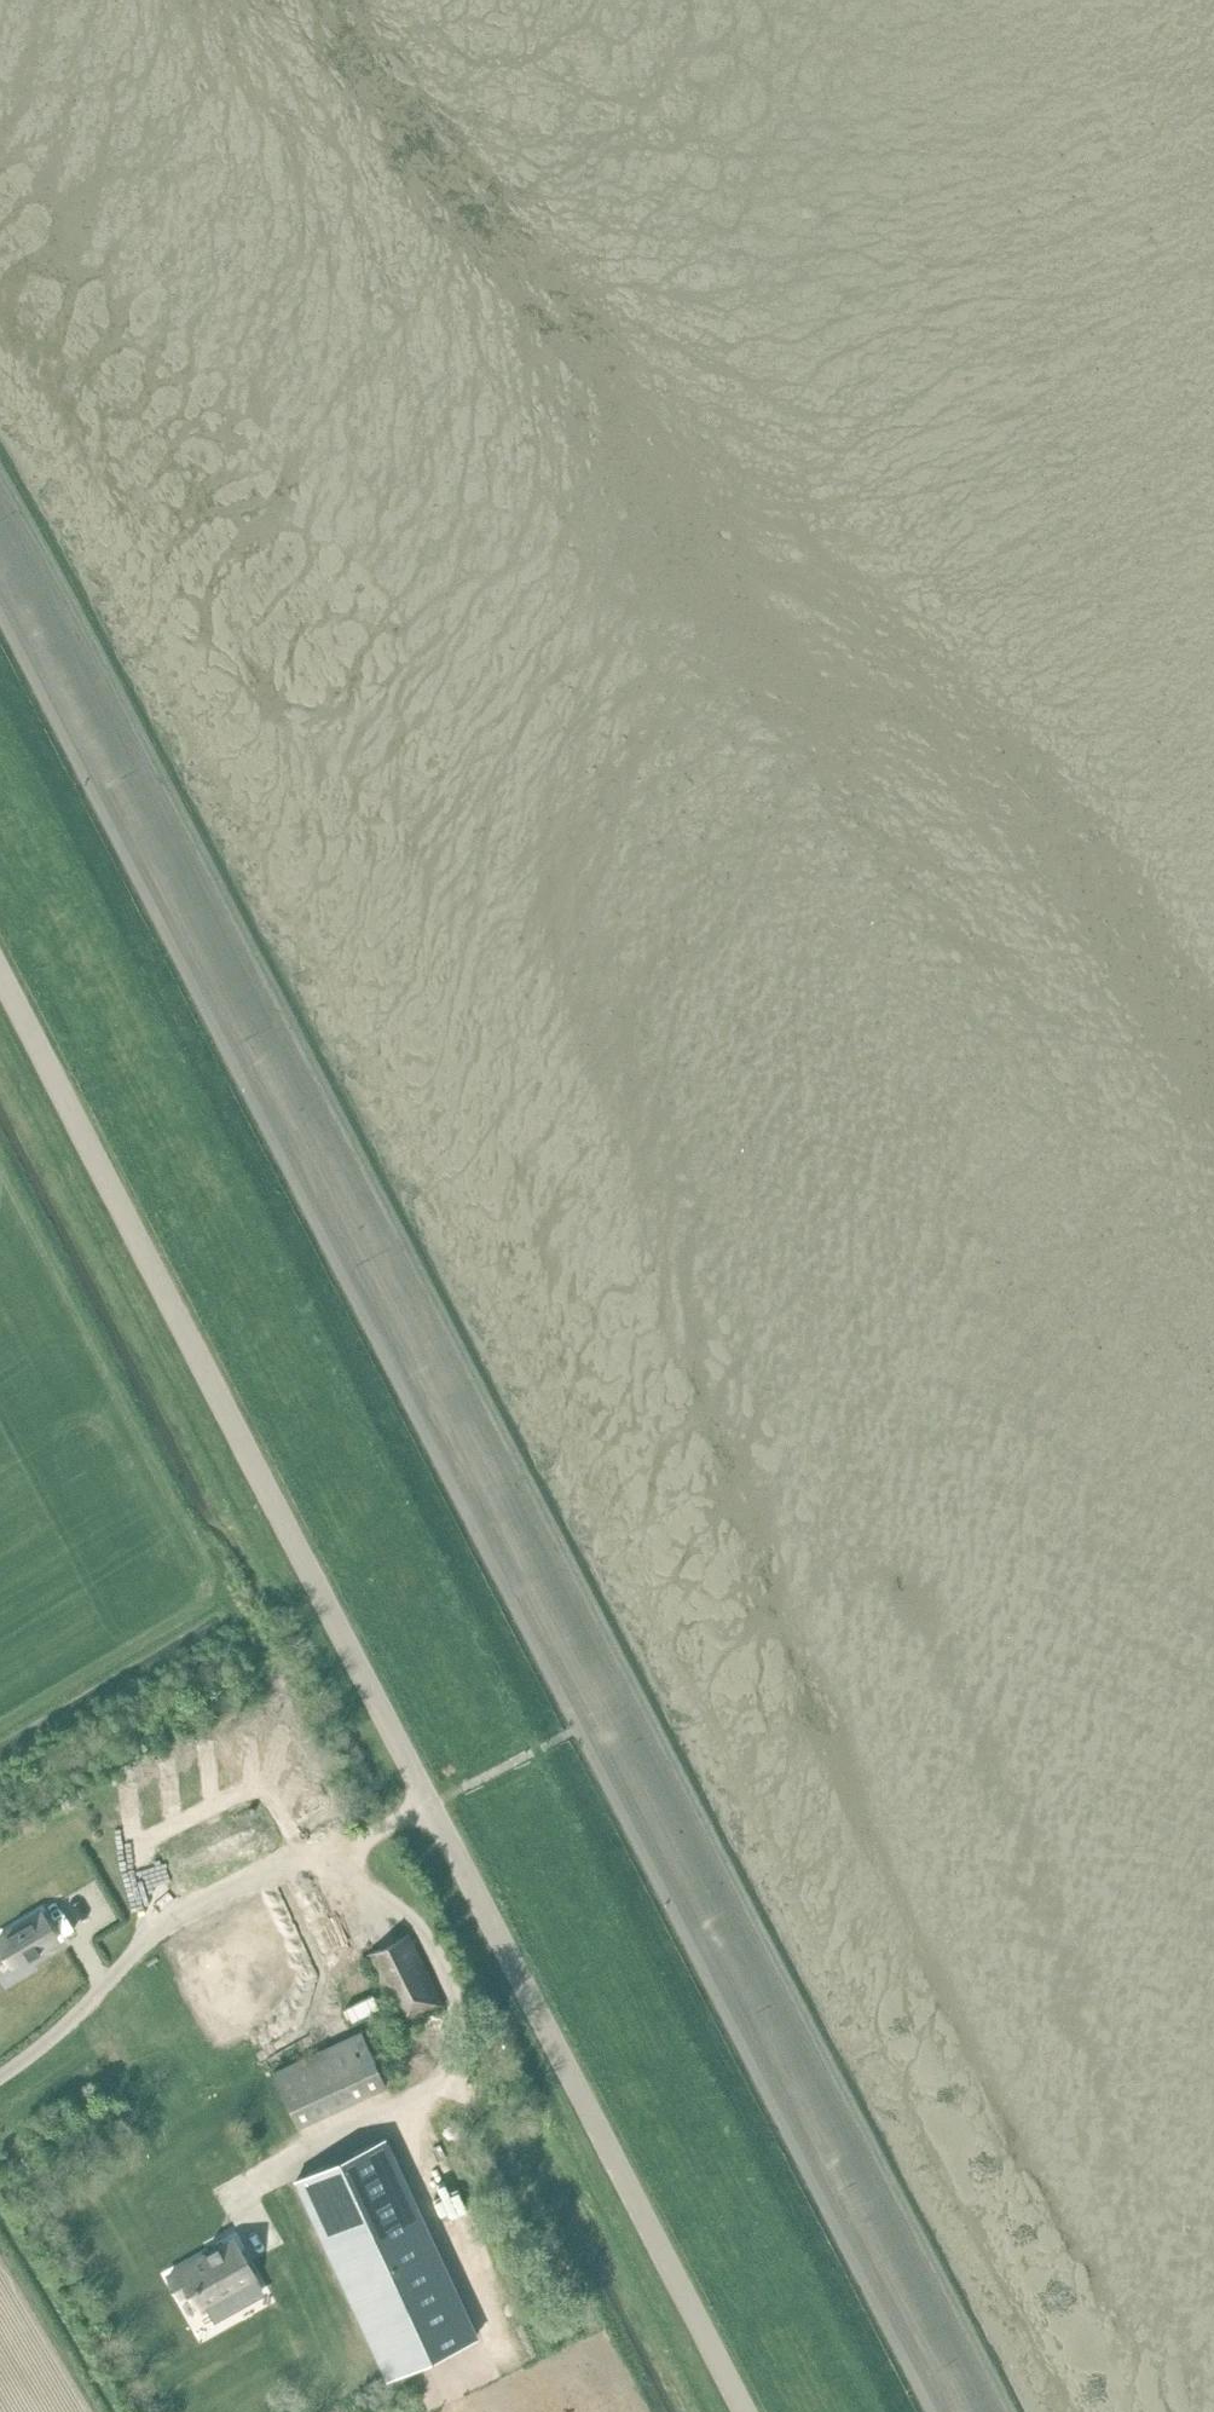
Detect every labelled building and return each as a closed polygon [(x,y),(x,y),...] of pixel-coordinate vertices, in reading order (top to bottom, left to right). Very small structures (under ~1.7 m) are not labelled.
[(286,1890),(205,1931),(213,1947),(208,1950),(220,1975),(235,1968),(245,1990),(317,1953),(286,1890)] [(0,1934),(0,1938),(14,1962),(29,1954),(30,1955),(42,1948),(41,1947),(58,1936),(42,1909),(0,1934)] [(408,1934),(368,1953),(402,2024),(442,2005),(408,1934)] [(386,2142),(300,2186),(399,2380),(485,2336),(386,2142)] [(202,2253),(164,2275),(175,2294),(186,2288),(196,2305),(207,2299),(215,2312),(257,2287),(260,2292),(287,2275),(269,2245),(243,2260),(229,2237),(215,2245),(213,2242),(200,2250),(202,2253)]
